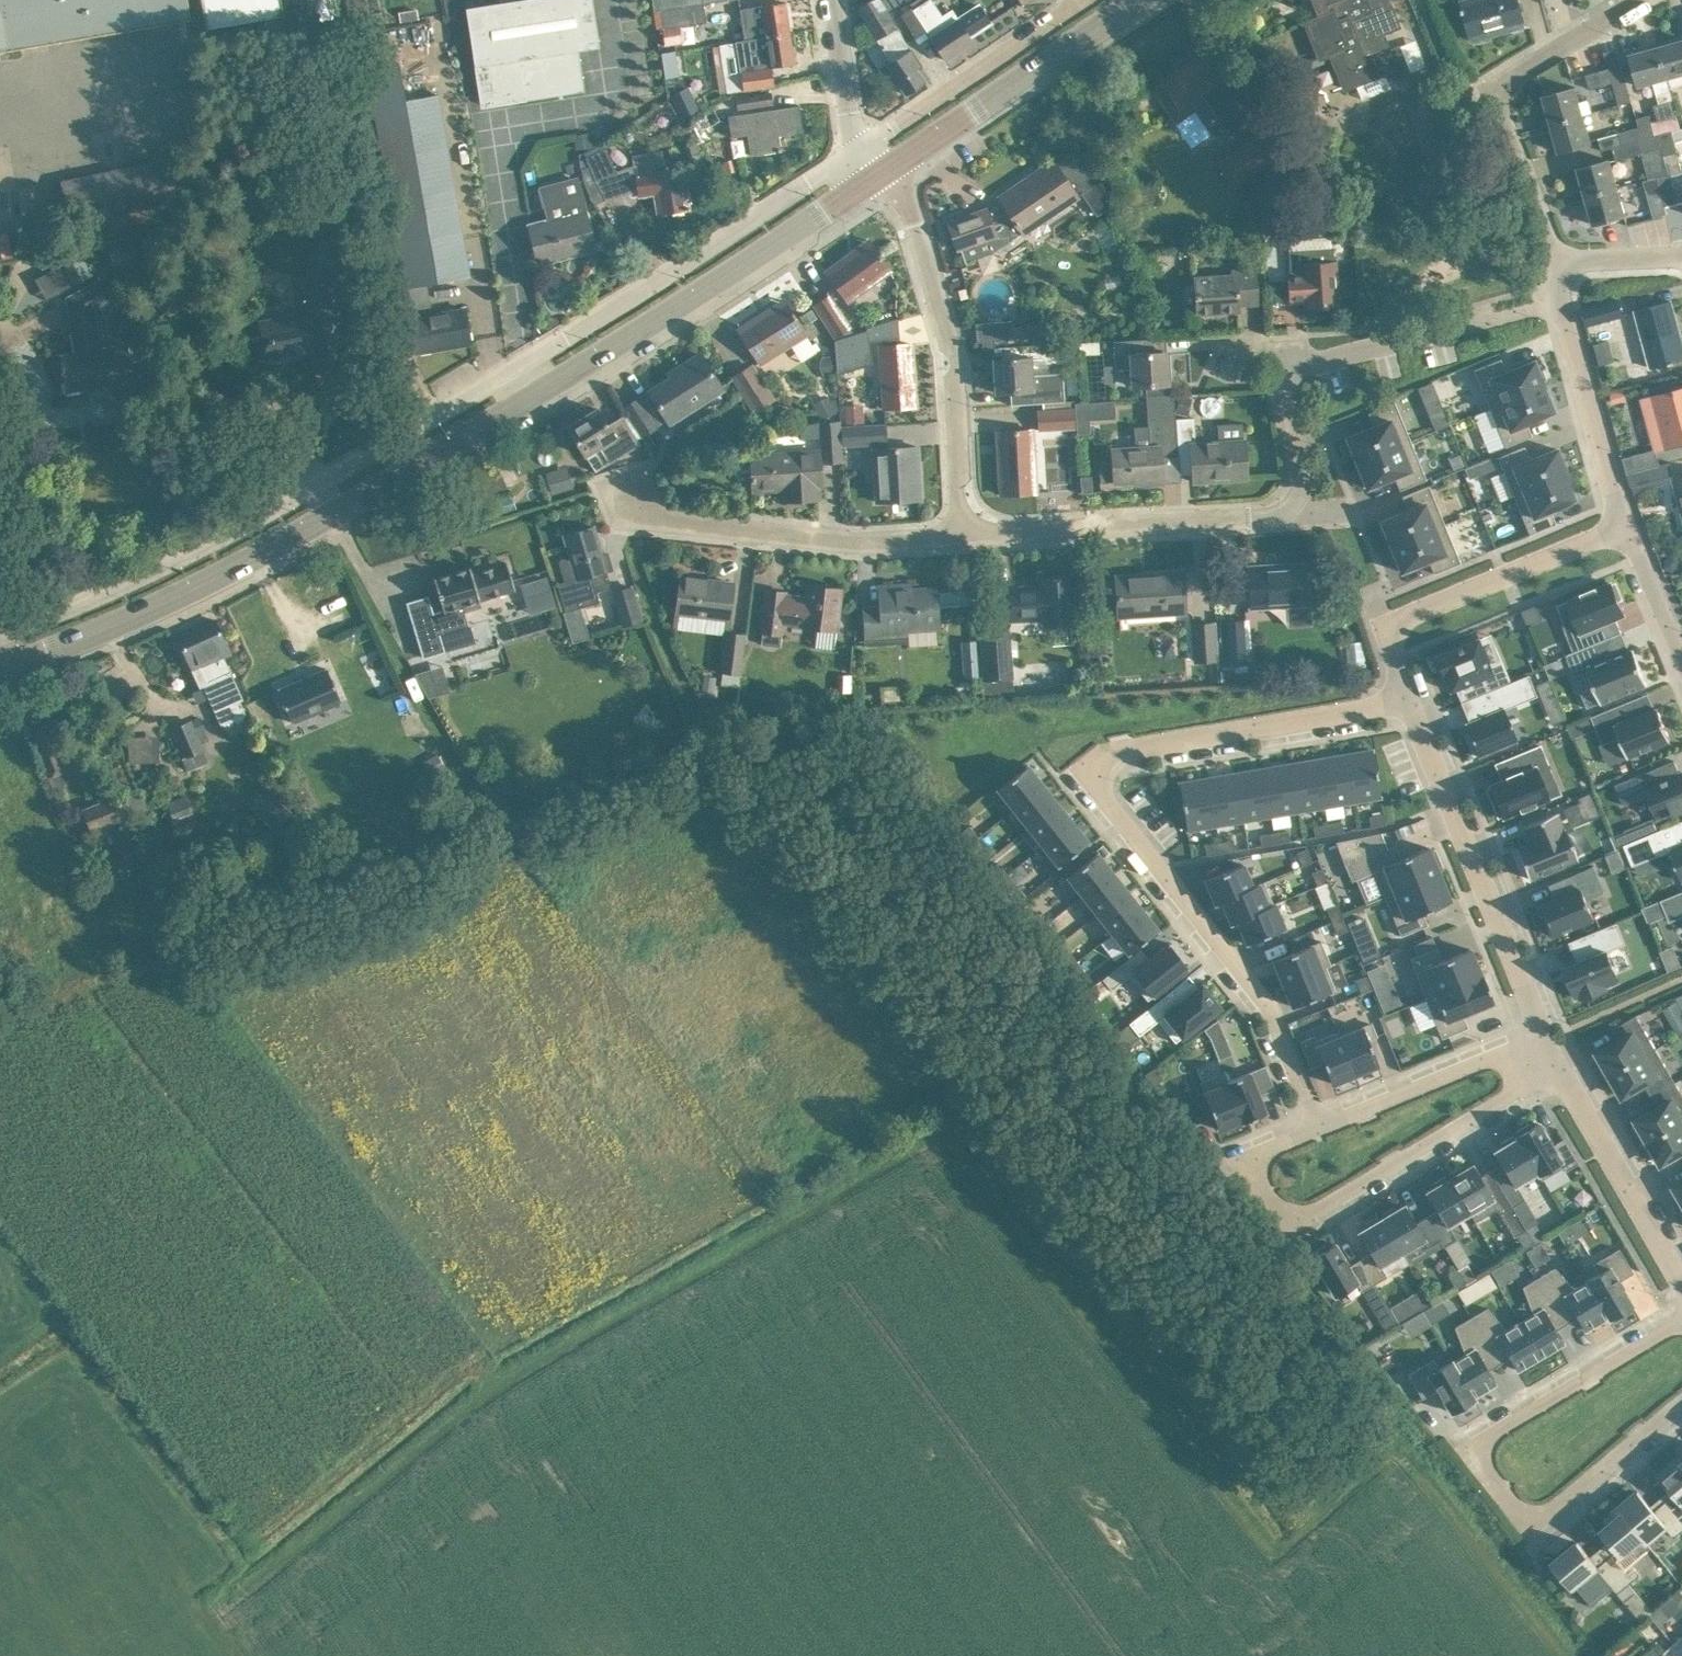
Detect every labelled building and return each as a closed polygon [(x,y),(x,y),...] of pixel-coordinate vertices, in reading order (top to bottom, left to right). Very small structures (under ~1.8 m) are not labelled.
[(191,18),(187,0),(0,0),(0,51),(191,18)] [(206,28),(283,14),(281,0),(201,0),(206,28)] [(588,0),(517,0),(463,9),(478,105),(581,89),(575,52),(596,48),(588,0)] [(654,11),(661,10),(704,3),(727,0),(652,0),(654,11)] [(877,39),(881,46),(891,61),(887,64),(906,94),(924,82),(916,69),(921,65),(920,64),(920,65),(895,27),(896,26),(879,0),(870,0),(857,8),(877,39)] [(941,15),(931,0),(925,0),(913,7),(932,36),(930,37),(945,59),(972,42),(968,35),(990,21),(979,5),(958,19),(951,9),(941,15)] [(1306,22),(1320,58),(1331,54),(1360,42),(1351,21),(1373,12),(1368,0),(1355,0),(1356,2),(1318,17),(1306,22)] [(1318,17),(1356,2),(1355,0),(1312,0),(1318,17)] [(1331,54),(1336,68),(1344,89),(1356,84),(1361,98),(1390,87),(1387,80),(1408,72),(1398,47),(1388,50),(1381,34),(1399,27),(1388,0),(1368,0),(1373,12),(1351,21),(1360,42),(1331,54)] [(1504,31),(1526,26),(1519,0),(1465,0),(1461,1),(1464,9),(1461,10),(1462,13),(1464,13),(1472,40),(1504,31)] [(764,21),(766,34),(789,30),(784,2),(740,9),(742,24),(764,21)] [(707,21),(704,3),(661,10),(664,27),(662,27),(665,45),(682,42),(680,25),(707,21)] [(364,47),(374,104),(416,352),(442,348),(441,346),(469,341),(469,343),(470,343),(465,308),(431,314),(425,283),(470,275),(437,93),(403,99),(391,30),(369,34),(371,46),(364,47)] [(794,63),(789,30),(766,34),(766,36),(755,37),(756,39),(735,42),(740,71),(741,71),(744,90),(774,85),(771,67),(794,63)] [(1658,47),(1667,78),(1668,77),(1681,74),(1681,40),(1658,47)] [(1667,78),(1658,47),(1630,54),(1639,86),(1654,81),(1659,102),(1674,98),(1668,77),(1667,78)] [(1609,68),(1587,74),(1591,88),(1613,82),(1619,104),(1633,100),(1617,48),(1605,52),(1609,68)] [(674,50),(661,52),(665,77),(678,75),(674,50)] [(1229,93),(1219,79),(1220,79),(1202,53),(1161,80),(1178,106),(1190,97),(1197,108),(1208,123),(1217,116),(1210,106),(1229,93)] [(687,86),(670,95),(681,117),(698,109),(687,86)] [(1589,97),(1579,100),(1575,87),(1543,95),(1551,121),(1583,112),(1592,110),(1589,97)] [(772,91),(736,97),(738,111),(775,105),(772,91)] [(747,134),(750,154),(778,151),(781,151),(778,135),(803,131),(799,105),(728,116),(731,137),(747,134)] [(1592,143),(1583,112),(1551,121),(1559,152),(1592,143)] [(1651,121),(1649,113),(1636,116),(1639,125),(1642,139),(1659,134),(1681,128),(1681,127),(1678,114),(1651,121)] [(1603,150),(1613,147),(1642,139),(1639,125),(1599,136),(1603,150)] [(1659,134),(1662,145),(1666,159),(1670,172),(1681,168),(1674,141),(1681,139),(1681,128),(1659,134)] [(590,134),(574,135),(576,148),(591,146),(590,134)] [(1659,134),(1642,139),(1613,147),(1616,158),(1662,145),(1659,134)] [(686,209),(689,209),(688,205),(682,166),(665,169),(662,149),(632,153),(633,163),(616,169),(605,147),(584,157),(607,200),(624,194),(624,191),(638,186),(639,195),(655,192),(658,213),(686,208),(686,209)] [(699,152),(685,156),(689,171),(705,167),(700,152),(699,152)] [(961,248),(965,261),(1001,248),(1022,232),(1023,233),(1078,198),(1078,197),(1099,181),(1081,154),(1059,169),(1053,160),(1014,187),(999,197),(1002,202),(987,212),(986,209),(948,222),(958,249),(961,248)] [(108,215),(177,201),(168,158),(61,181),(74,242),(112,234),(108,215)] [(730,159),(723,161),(726,174),(734,172),(730,159)] [(1317,188),(1303,159),(1295,162),(1298,189),(1317,188)] [(1610,159),(1578,168),(1585,195),(1617,185),(1610,159)] [(1670,173),(1657,176),(1665,204),(1678,200),(1670,173)] [(577,178),(539,187),(547,217),(545,217),(546,221),(530,225),(539,262),(567,255),(594,248),(577,178)] [(1626,215),(1617,185),(1585,195),(1593,224),(1626,215)] [(388,202),(372,204),(376,228),(392,225),(388,202)] [(141,234),(130,236),(134,252),(145,250),(141,234)] [(878,253),(871,243),(869,240),(826,271),(848,301),(890,270),(881,257),(883,256),(879,252),(878,253)] [(1337,304),(1333,247),(1289,250),(1290,271),(1287,271),(1289,303),(1306,302),(1306,306),(1337,304)] [(80,253),(61,264),(73,285),(92,274),(80,253)] [(1230,269),(1231,274),(1193,276),(1196,314),(1239,311),(1238,299),(1258,297),(1256,268),(1230,269)] [(76,353),(61,355),(63,366),(62,367),(62,371),(64,370),(68,390),(87,387),(86,383),(113,379),(114,382),(132,379),(128,357),(126,343),(102,347),(95,307),(106,301),(96,282),(81,291),(68,298),(76,353)] [(335,292),(311,296),(299,298),(302,313),(261,321),(258,306),(257,306),(263,339),(267,360),(311,352),(314,370),(325,368),(348,364),(344,342),(335,292)] [(851,327),(853,326),(830,295),(816,305),(839,337),(854,332),(851,327)] [(1618,299),(1582,308),(1587,325),(1623,316),(1618,299)] [(806,334),(787,304),(784,300),(739,329),(761,363),(806,334)] [(1679,330),(1671,300),(1635,310),(1651,368),(1669,363),(1670,364),(1674,363),(1674,361),(1681,359),(1681,340),(1679,330)] [(835,344),(837,368),(837,373),(874,362),(869,341),(899,339),(898,318),(866,326),(867,330),(855,333),(854,332),(839,337),(840,338),(835,340),(835,344)] [(1040,324),(1011,325),(1011,320),(975,323),(977,341),(982,341),(982,348),(994,347),(993,340),(1041,337),(1040,324)] [(1180,329),(1180,341),(1202,340),(1201,328),(1180,329)] [(1165,337),(1111,340),(1113,370),(1129,369),(1130,385),(1169,383),(1167,351),(1166,351),(1165,337)] [(911,343),(879,346),(884,408),(917,406),(916,404),(914,405),(912,377),(913,377),(911,343)] [(649,391),(669,423),(723,389),(700,353),(681,365),(684,369),(649,391)] [(835,355),(821,356),(823,374),(836,374),(835,355)] [(1030,357),(1015,358),(993,360),(995,392),(1010,391),(1011,404),(1065,401),(1063,372),(1031,374),(1030,357)] [(1473,369),(1489,407),(1544,385),(1542,380),(1546,379),(1539,363),(1536,365),(1534,360),(1505,372),(1500,358),(1473,369)] [(733,377),(754,410),(773,399),(752,365),(733,377)] [(1431,382),(1417,388),(1423,403),(1438,397),(1431,382)] [(1489,407),(1505,446),(1531,435),(1526,422),(1553,411),(1543,387),(1545,387),(1544,385),(1489,407)] [(1658,395),(1671,446),(1681,443),(1681,388),(1658,395)] [(1623,390),(1610,393),(1613,403),(1626,399),(1623,390)] [(855,396),(859,415),(878,412),(875,393),(855,396)] [(1133,427),(1135,445),(1111,447),(1112,461),(1099,462),(1099,467),(1100,482),(1113,481),(1113,482),(1144,480),(1144,484),(1163,483),(1161,455),(1178,454),(1177,451),(1175,421),(1175,414),(1174,399),(1173,393),(1145,395),(1148,426),(1133,427)] [(1187,417),(1191,397),(1179,395),(1175,414),(1187,417)] [(624,407),(642,435),(657,426),(639,398),(624,407)] [(1345,435),(1356,462),(1410,440),(1394,402),(1368,412),(1373,424),(1345,435)] [(597,408),(568,426),(585,454),(596,471),(611,462),(640,444),(623,416),(608,425),(597,408)] [(1039,428),(1074,426),(1073,413),(1038,415),(1039,428)] [(1194,481),(1217,479),(1246,477),(1244,440),(1195,443),(1194,417),(1176,418),(1178,451),(1191,450),(1194,481)] [(801,438),(822,437),(824,461),(841,460),(839,422),(821,423),(821,420),(800,424),(801,438)] [(888,443),(887,422),(841,425),(842,446),(888,443)] [(997,431),(997,432),(1001,494),(1036,492),(1032,429),(997,431)] [(1410,440),(1356,462),(1367,488),(1395,477),(1400,489),(1426,478),(1410,440)] [(873,448),(875,479),(876,501),(921,499),(918,446),(896,447),(873,448)] [(1498,457),(1513,496),(1567,474),(1557,448),(1529,459),(1524,446),(1498,457)] [(1655,449),(1624,458),(1623,458),(1627,474),(1660,465),(1655,449)] [(754,490),(783,488),(784,499),(819,497),(818,486),(820,486),(818,451),(752,455),(754,490)] [(1459,454),(1449,459),(1453,469),(1463,465),(1459,454)] [(1660,465),(1627,474),(1634,491),(1655,486),(1653,481),(1674,475),(1671,462),(1660,465)] [(1474,464),(1464,468),(1468,478),(1478,474),(1474,464)] [(1577,499),(1567,474),(1513,496),(1529,534),(1556,523),(1550,510),(1577,499)] [(1674,479),(1681,509),(1681,477),(1674,479)] [(1380,519),(1391,545),(1444,523),(1429,486),(1403,496),(1407,508),(1380,519)] [(1429,560),(1434,573),(1460,562),(1444,523),(1391,545),(1401,571),(1429,560)] [(565,581),(558,584),(566,610),(599,601),(596,590),(611,586),(606,570),(612,569),(607,552),(602,554),(594,526),(564,535),(570,555),(563,557),(560,562),(565,581)] [(1672,554),(1664,559),(1664,567),(1672,572),(1679,567),(1679,559),(1672,554)] [(429,595),(407,601),(423,658),(446,651),(440,632),(470,623),(466,610),(482,605),(480,599),(492,595),(510,590),(515,588),(513,583),(512,577),(507,562),(472,573),(470,567),(434,578),(441,599),(443,609),(434,612),(429,595)] [(1252,607),(1309,603),(1306,568),(1284,569),(1284,571),(1276,572),(1276,570),(1273,570),(1272,565),(1249,566),(1252,607)] [(1182,571),(1149,573),(1150,578),(1116,580),(1119,617),(1184,612),(1182,571)] [(547,576),(536,580),(545,610),(556,606),(547,576)] [(676,613),(675,628),(727,634),(727,632),(729,619),(733,582),(680,576),(678,598),(676,613)] [(1042,580),(1042,586),(1029,587),(1010,588),(1011,619),(1044,617),(1045,624),(1084,621),(1081,577),(1042,580)] [(1624,614),(1618,600),(1622,598),(1616,584),(1612,585),(1611,583),(1569,600),(1579,625),(1567,630),(1575,651),(1612,637),(1621,633),(1615,618),(1624,614)] [(765,611),(762,631),(780,633),(781,622),(804,625),(803,626),(816,627),(814,646),(832,648),(834,629),(836,630),(838,610),(841,588),(808,585),(807,597),(785,594),(785,592),(767,590),(765,611)] [(881,606),(864,607),(866,637),(906,635),(906,629),(938,627),(936,588),(898,590),(897,585),(879,586),(881,606)] [(622,624),(641,618),(632,586),(612,591),(622,624)] [(1220,620),(1223,665),(1252,663),(1249,618),(1220,620)] [(221,725),(247,713),(241,700),(243,699),(231,671),(230,671),(224,656),(231,653),(215,619),(178,636),(187,656),(199,685),(203,684),(221,725)] [(1191,622),(1194,662),(1219,660),(1216,620),(1191,622)] [(1014,698),(1013,678),(1014,677),(1011,629),(979,631),(983,680),(985,700),(1014,698)] [(727,634),(722,671),(740,674),(742,656),(744,634),(727,632),(727,634)] [(1476,637),(1432,655),(1442,677),(1443,676),(1450,691),(1454,688),(1460,702),(1505,683),(1497,666),(1490,669),(1476,637)] [(1648,684),(1634,649),(1620,655),(1612,637),(1575,651),(1566,655),(1577,681),(1590,676),(1601,703),(1648,684)] [(440,685),(462,677),(455,657),(433,665),(440,685)] [(1559,658),(1543,665),(1548,678),(1565,671),(1559,658)] [(329,663),(281,683),(296,717),(344,696),(329,663)] [(1505,683),(1460,702),(1468,721),(1464,722),(1478,757),(1517,741),(1504,709),(1537,695),(1528,674),(1505,683)] [(1548,679),(1535,684),(1542,701),(1554,696),(1548,679)] [(1637,698),(1592,716),(1597,728),(1603,743),(1611,763),(1629,756),(1630,758),(1671,741),(1657,707),(1655,707),(1643,712),(1637,698)] [(775,701),(759,708),(764,720),(781,713),(775,701)] [(192,718),(173,726),(191,770),(209,763),(202,749),(204,748),(201,743),(210,738),(203,722),(200,716),(193,719),(192,718)] [(31,731),(49,776),(65,769),(47,724),(31,731)] [(1504,778),(1493,782),(1500,800),(1496,802),(1502,817),(1506,815),(1507,817),(1550,799),(1540,775),(1553,770),(1542,744),(1498,762),(1504,778)] [(1344,754),(1352,802),(1381,797),(1372,750),(1344,754)] [(437,754),(424,762),(433,778),(446,770),(437,754)] [(1325,806),(1352,802),(1344,754),(1317,759),(1325,806)] [(1289,764),(1297,811),(1325,806),(1317,759),(1289,764)] [(1617,784),(1625,804),(1647,795),(1658,821),(1681,811),(1681,771),(1679,772),(1674,760),(1617,784)] [(1270,816),(1297,811),(1289,764),(1262,768),(1270,816)] [(998,788),(1013,807),(1042,783),(1027,765),(998,788)] [(1262,768),(1234,773),(1243,820),(1270,816),(1262,768)] [(1215,825),(1243,820),(1234,773),(1207,778),(1215,825)] [(1180,783),(1188,830),(1215,825),(1207,778),(1180,783)] [(1042,783),(1013,807),(1028,826),(1058,803),(1042,783)] [(100,802),(83,809),(91,830),(96,840),(112,833),(119,853),(124,864),(128,862),(140,858),(139,856),(154,851),(147,834),(133,840),(131,836),(126,824),(147,815),(138,791),(114,801),(111,795),(99,800),(100,802)] [(1589,792),(1577,797),(1579,801),(1587,819),(1598,814),(1589,792)] [(187,795),(167,803),(173,820),(194,812),(187,795)] [(1028,826),(1043,845),(1073,822),(1058,803),(1028,826)] [(1529,843),(1516,848),(1528,878),(1577,857),(1565,828),(1563,829),(1556,812),(1522,826),(1529,843)] [(1384,813),(1369,816),(1371,827),(1385,824),(1384,813)] [(1342,820),(1327,823),(1329,834),(1344,831),(1342,820)] [(1625,845),(1633,866),(1671,850),(1681,878),(1681,821),(1630,843),(1625,845)] [(967,822),(959,829),(969,842),(977,835),(967,822)] [(1073,822),(1043,845),(1058,864),(1088,841),(1073,822)] [(1327,823),(1313,825),(1315,836),(1329,834),(1327,823)] [(1288,830),(1274,832),(1276,843),(1290,841),(1288,830)] [(1625,831),(1613,836),(1617,848),(1625,845),(1630,843),(1625,831)] [(1274,832),(1260,835),(1261,846),(1276,843),(1274,832)] [(1394,844),(1387,847),(1381,832),(1336,841),(1351,878),(1375,869),(1386,896),(1440,874),(1438,869),(1442,868),(1435,851),(1431,852),(1428,846),(1399,857),(1394,844)] [(977,835),(969,842),(978,854),(987,847),(977,835)] [(1233,839),(1219,841),(1221,852),(1235,850),(1233,839)] [(1219,841),(1205,844),(1207,855),(1221,852),(1219,841)] [(1102,845),(1097,849),(1104,856),(1109,852),(1102,845)] [(1306,848),(1296,852),(1302,865),(1312,861),(1306,848)] [(1618,850),(1606,855),(1613,872),(1625,867),(1618,850)] [(1068,876),(1082,895),(1112,871),(1097,852),(1068,876)] [(998,861),(989,868),(998,880),(1007,873),(998,861)] [(1215,903),(1221,900),(1238,894),(1237,891),(1252,884),(1243,863),(1205,879),(1215,903)] [(1553,897),(1538,903),(1553,937),(1595,919),(1587,900),(1606,892),(1594,865),(1548,884),(1553,897)] [(1322,867),(1311,872),(1317,885),(1328,881),(1322,867)] [(1127,890),(1112,871),(1082,895),(1097,914),(1127,890)] [(1007,873),(998,880),(1008,892),(1017,885),(1007,873)] [(1386,896),(1402,935),(1427,925),(1422,911),(1450,900),(1440,874),(1386,896)] [(1238,894),(1221,900),(1231,923),(1237,920),(1253,913),(1252,911),(1268,904),(1272,903),(1263,880),(1258,882),(1252,884),(1237,891),(1238,894)] [(1113,933),(1143,909),(1127,890),(1097,914),(1113,933)] [(1642,907),(1648,921),(1667,914),(1670,921),(1681,916),(1681,891),(1642,907)] [(1253,913),(1237,920),(1247,942),(1284,927),(1274,902),(1268,904),(1252,911),(1253,913)] [(1337,903),(1326,908),(1332,921),(1342,916),(1337,903)] [(1143,909),(1113,933),(1128,952),(1158,928),(1143,909)] [(1038,912),(1030,919),(1038,930),(1047,923),(1038,912)] [(1342,916),(1332,921),(1337,934),(1348,930),(1342,916)] [(1364,916),(1347,923),(1355,941),(1363,961),(1380,954),(1372,934),(1364,916)] [(1579,960),(1564,966),(1576,997),(1581,995),(1583,999),(1601,991),(1600,988),(1619,980),(1607,952),(1627,944),(1618,922),(1571,941),(1579,960)] [(1047,923),(1038,930),(1047,941),(1056,934),(1047,923)] [(1273,960),(1283,983),(1322,967),(1330,964),(1320,941),(1273,960)] [(1102,978),(1111,990),(1128,976),(1147,1000),(1188,967),(1169,942),(1148,958),(1140,948),(1102,978)] [(1410,958),(1426,996),(1425,996),(1425,998),(1482,975),(1482,973),(1480,974),(1470,948),(1442,960),(1437,947),(1410,958)] [(1068,949),(1059,956),(1068,967),(1077,960),(1068,949)] [(1077,960),(1068,967),(1077,978),(1086,971),(1077,960)] [(1322,967),(1283,983),(1292,1006),(1331,990),(1335,988),(1326,965),(1322,967)] [(1385,968),(1369,975),(1374,987),(1390,980),(1385,968)] [(1366,975),(1356,979),(1361,992),(1371,988),(1366,975)] [(1493,1001),(1482,975),(1425,998),(1442,1038),(1468,1027),(1463,1014),(1493,1001)] [(1172,988),(1129,1022),(1139,1035),(1158,1020),(1175,1042),(1220,1006),(1202,983),(1198,986),(1181,999),(1172,988)] [(1656,1048),(1637,1016),(1613,1029),(1620,1041),(1598,1053),(1610,1074),(1656,1048)] [(1672,1024),(1678,1035),(1681,1033),(1681,1017),(1672,1024)] [(1214,1020),(1202,1029),(1209,1038),(1221,1028),(1214,1020)] [(1378,1064),(1368,1039),(1376,1036),(1371,1023),(1341,1035),(1339,1036),(1355,1074),(1378,1064)] [(1316,1040),(1314,1035),(1300,1041),(1311,1067),(1324,1062),(1332,1083),(1355,1074),(1339,1036),(1341,1035),(1339,1031),(1316,1040)] [(1656,1048),(1610,1074),(1623,1095),(1644,1083),(1652,1095),(1675,1082),(1656,1048)] [(1148,1071),(1145,1074),(1154,1085),(1157,1083),(1163,1078),(1154,1067),(1148,1071)] [(1227,1081),(1223,1072),(1200,1082),(1219,1130),(1240,1121),(1241,1122),(1244,1121),(1228,1081),(1227,1081)] [(1228,1081),(1244,1121),(1266,1112),(1249,1072),(1228,1081)] [(1637,1121),(1649,1142),(1681,1123),(1681,1094),(1675,1082),(1652,1095),(1659,1108),(1637,1121)] [(1515,1136),(1517,1138),(1537,1172),(1541,1179),(1563,1166),(1566,1170),(1578,1163),(1563,1138),(1552,1145),(1547,1136),(1539,1122),(1531,1127),(1529,1123),(1516,1131),(1518,1134),(1515,1136)] [(1649,1142),(1662,1164),(1681,1152),(1681,1123),(1649,1142)] [(1537,1172),(1517,1138),(1515,1139),(1513,1135),(1501,1143),(1503,1146),(1495,1151),(1515,1185),(1537,1172)] [(1491,1170),(1479,1176),(1472,1164),(1464,1169),(1462,1166),(1449,1173),(1451,1177),(1449,1178),(1470,1212),(1491,1199),(1500,1214),(1512,1206),(1491,1170)] [(1426,1216),(1435,1232),(1440,1240),(1444,1246),(1456,1238),(1448,1225),(1470,1212),(1449,1178),(1448,1179),(1446,1175),(1433,1183),(1435,1186),(1427,1191),(1438,1210),(1426,1216)] [(1426,1216),(1415,1223),(1404,1205),(1396,1209),(1394,1206),(1381,1213),(1383,1217),(1382,1218),(1402,1252),(1423,1239),(1428,1247),(1440,1240),(1435,1232),(1426,1216)] [(1591,1210),(1567,1226),(1576,1239),(1600,1223),(1591,1210)] [(1380,1265),(1402,1252),(1382,1218),(1380,1219),(1378,1216),(1365,1223),(1367,1227),(1359,1231),(1371,1252),(1360,1259),(1374,1283),(1387,1276),(1380,1265)] [(1535,1223),(1525,1229),(1534,1243),(1544,1238),(1535,1223)] [(1534,1243),(1525,1229),(1516,1234),(1525,1249),(1534,1243)] [(1374,1283),(1360,1259),(1349,1265),(1344,1257),(1343,1257),(1335,1243),(1327,1248),(1325,1244),(1313,1252),(1315,1255),(1312,1257),(1334,1295),(1356,1281),(1362,1291),(1374,1283)] [(1624,1290),(1619,1281),(1633,1272),(1619,1248),(1594,1262),(1599,1272),(1586,1280),(1587,1282),(1607,1316),(1608,1318),(1611,1316),(1613,1320),(1626,1312),(1624,1309),(1632,1304),(1623,1290),(1624,1290)] [(1467,1263),(1458,1269),(1466,1284),(1476,1278),(1467,1263)] [(1585,1329),(1607,1316),(1587,1282),(1574,1289),(1555,1267),(1539,1276),(1567,1323),(1578,1317),(1585,1329)] [(1466,1284),(1458,1269),(1448,1275),(1457,1289),(1466,1284)] [(1555,1330),(1567,1323),(1539,1276),(1523,1286),(1533,1314),(1520,1322),(1540,1356),(1563,1342),(1555,1330)] [(1416,1322),(1452,1303),(1439,1280),(1404,1299),(1416,1322)] [(1412,1315),(1403,1299),(1389,1307),(1399,1322),(1412,1315)] [(1517,1369),(1540,1356),(1520,1322),(1507,1330),(1487,1307),(1471,1317),(1499,1364),(1510,1357),(1517,1369)] [(1487,1370),(1499,1364),(1471,1317),(1455,1326),(1465,1354),(1453,1362),(1473,1396),(1495,1383),(1487,1370)] [(1474,1398),(1473,1396),(1453,1362),(1452,1360),(1438,1368),(1433,1358),(1408,1373),(1422,1398),(1437,1389),(1442,1398),(1451,1412),(1458,1407),(1460,1410),(1473,1403),(1471,1399),(1474,1398)] [(1679,1457),(1659,1474),(1675,1494),(1665,1502),(1681,1522),(1681,1523),(1681,1460),(1679,1457)] [(1665,1502),(1655,1511),(1638,1491),(1619,1507),(1650,1544),(1668,1528),(1675,1537),(1681,1531),(1681,1523),(1681,1522),(1665,1502)] [(1650,1544),(1619,1507),(1606,1518),(1610,1523),(1602,1530),(1618,1549),(1608,1558),(1629,1583),(1641,1574),(1632,1563),(1652,1547),(1650,1544)] [(1578,1542),(1554,1561),(1574,1585),(1577,1583),(1590,1598),(1594,1603),(1614,1587),(1626,1601),(1637,1592),(1629,1583),(1608,1558),(1598,1566),(1590,1557),(1578,1542)] [(1653,1612),(1651,1615),(1654,1619),(1660,1626),(1671,1617),(1661,1606),(1653,1612)] [(1674,1643),(1680,1650),(1681,1653),(1681,1636),(1674,1643)] [(1680,1650),(1674,1643),(1663,1652),(1666,1655),(1681,1655),(1681,1653),(1680,1650)]
